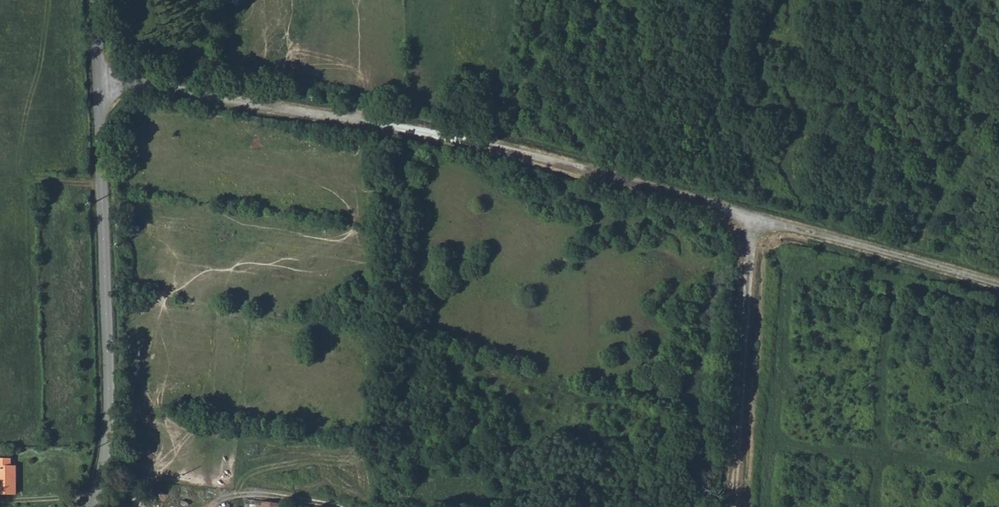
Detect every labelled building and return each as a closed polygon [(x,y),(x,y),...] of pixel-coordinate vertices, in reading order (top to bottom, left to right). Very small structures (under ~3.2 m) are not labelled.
[(0,459),(0,496),(15,496),(15,467),(10,467),(10,459),(0,459)]
